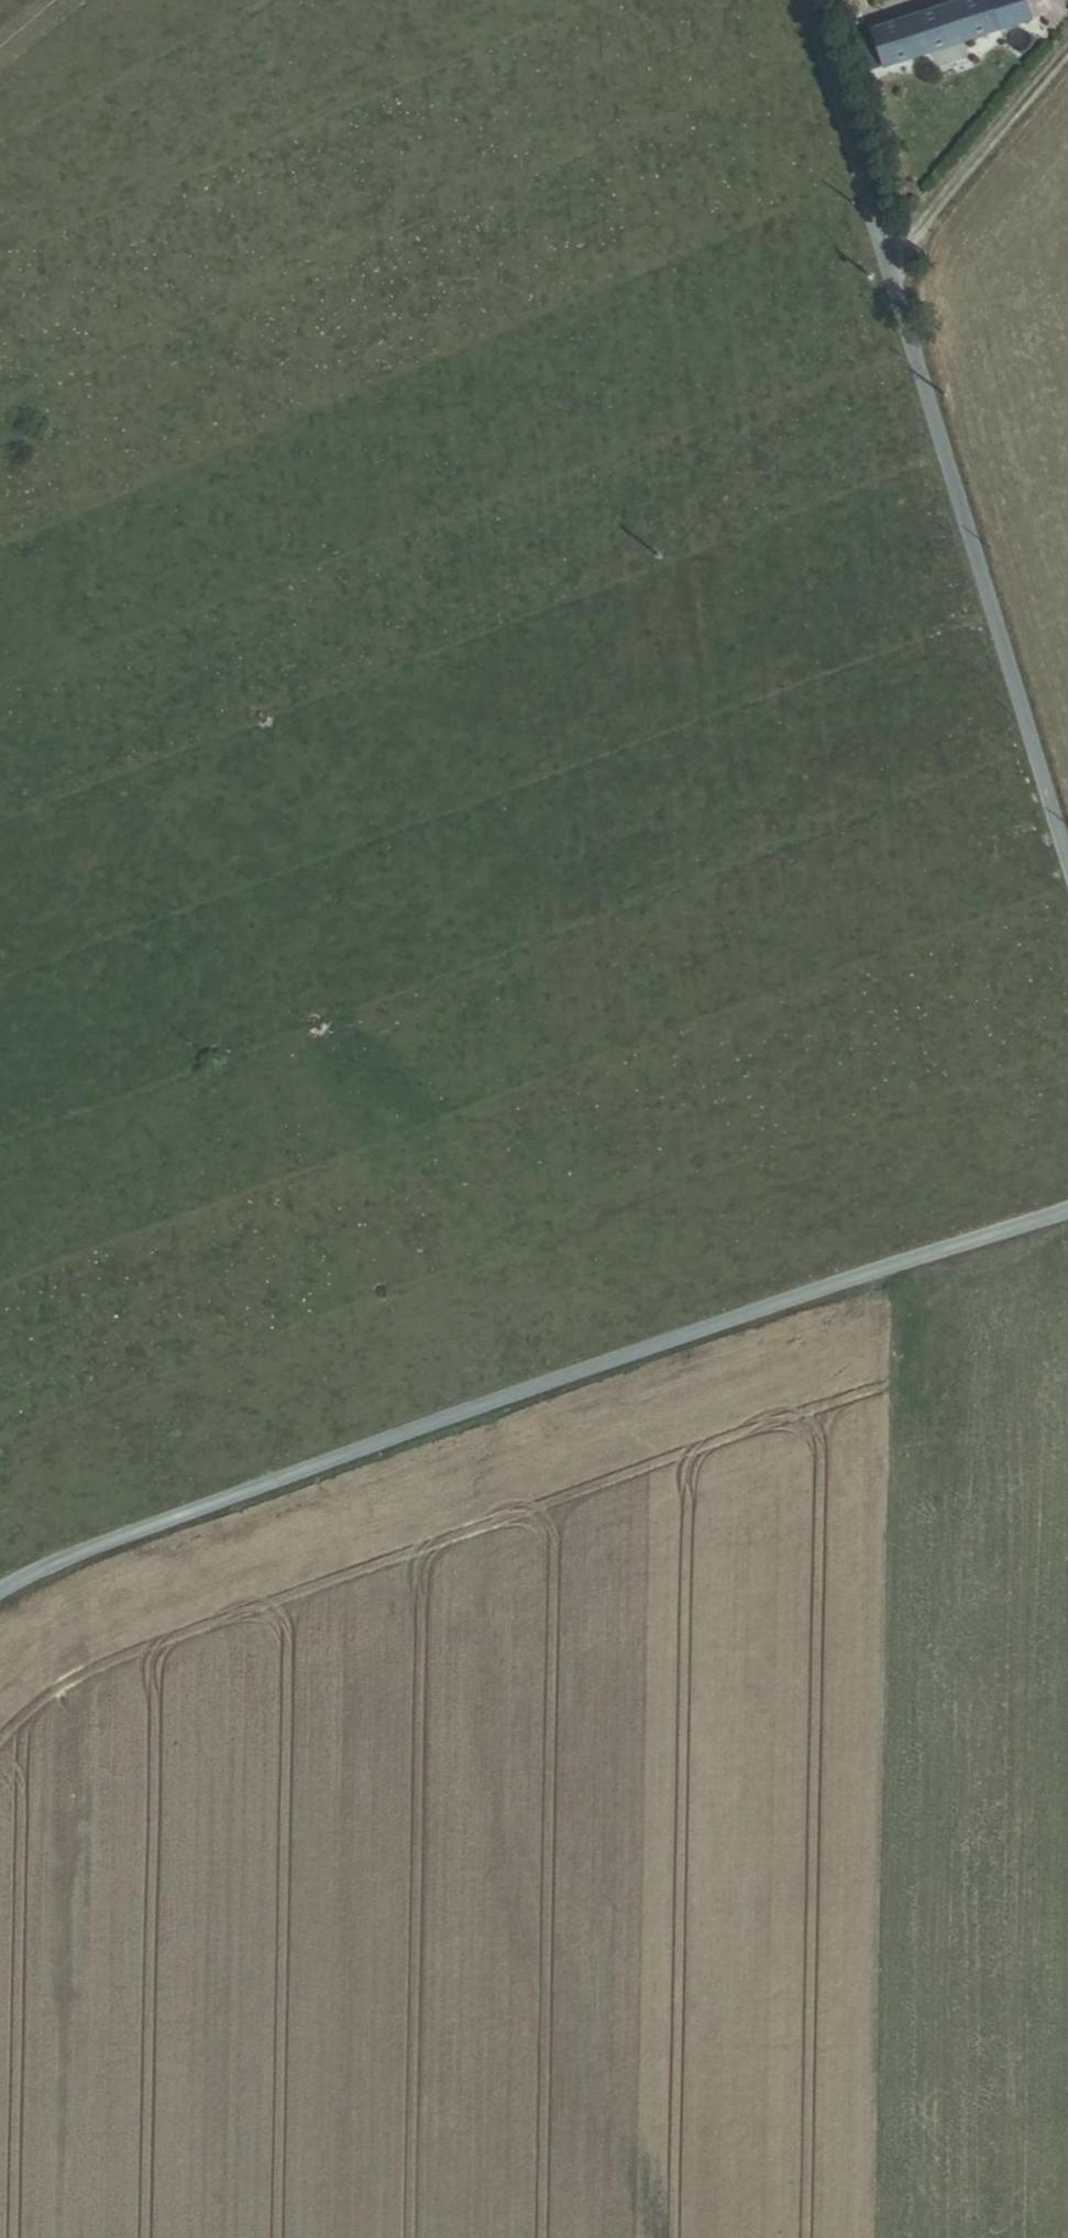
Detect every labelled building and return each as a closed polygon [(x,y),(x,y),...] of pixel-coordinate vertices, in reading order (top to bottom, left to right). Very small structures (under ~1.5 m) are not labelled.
[(885,71),(1003,30),(994,0),(965,0),(871,30),(885,71)]
